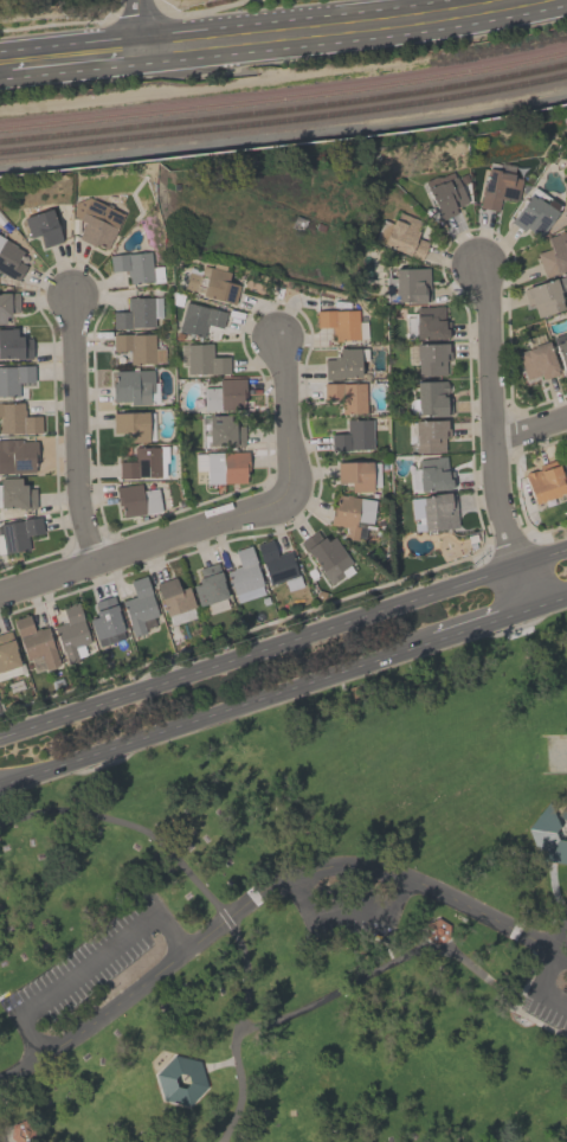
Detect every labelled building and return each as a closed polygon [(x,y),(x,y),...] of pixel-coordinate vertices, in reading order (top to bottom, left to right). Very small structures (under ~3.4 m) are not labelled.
[(496,210),(478,206),(487,168),(513,174),(513,175),(522,177),(517,200),(515,199),(514,200),(507,199),(500,198),(496,210)] [(426,187),(439,181),(440,184),(456,177),(466,201),(453,207),(456,212),(440,219),(426,187)] [(509,222),(533,187),(559,205),(555,211),(556,211),(539,237),(529,230),(526,227),(523,231),(509,222)] [(121,213),(107,249),(95,243),(94,246),(78,238),(78,237),(77,236),(84,223),(78,219),(78,218),(72,216),(73,203),(88,197),(121,213)] [(38,235),(28,237),(22,217),(50,208),(62,240),(43,248),(38,235)] [(419,220),(415,230),(418,231),(414,237),(427,243),(420,259),(408,255),(407,256),(381,244),(392,219),(395,220),(399,212),(419,220)] [(545,237),(566,229),(566,268),(554,272),(543,277),(534,252),(549,248),(545,237)] [(15,281),(0,271),(0,236),(15,245),(14,246),(21,251),(17,259),(25,265),(15,281)] [(125,270),(110,271),(108,255),(149,251),(152,280),(135,282),(136,283),(128,283),(128,276),(125,276),(125,270)] [(182,290),(187,271),(200,275),(202,265),(228,271),(226,281),(238,284),(233,303),(182,290)] [(386,301),(385,277),(393,277),(393,269),(429,268),(429,301),(424,301),(424,302),(405,303),(405,302),(395,302),(395,301),(386,301)] [(522,289),(524,288),(523,287),(554,277),(559,291),(558,291),(563,308),(536,317),(531,302),(527,304),(522,289)] [(4,323),(0,324),(0,292),(17,291),(18,312),(8,312),(9,316),(4,316),(4,323)] [(153,296),(153,326),(130,327),(112,328),(111,312),(127,312),(127,297),(153,296)] [(221,327),(205,323),(201,338),(176,331),(185,301),(225,312),(221,327)] [(443,339),(414,339),(414,338),(404,338),(404,316),(414,316),(414,307),(443,306),(443,339)] [(315,310),(334,309),(334,310),(357,309),(359,339),(334,340),(334,334),(331,334),(330,326),(315,327),(315,310)] [(15,357),(0,357),(0,329),(14,328),(14,336),(21,336),(21,339),(30,338),(31,358),(15,359),(15,357)] [(552,336),(566,332),(566,374),(563,376),(552,336)] [(154,348),(163,348),(163,361),(154,361),(154,363),(129,364),(129,349),(112,349),(111,334),(153,333),(154,348)] [(524,379),(521,368),(522,368),(516,352),(533,346),(531,345),(547,340),(556,368),(554,370),(555,373),(541,379),(539,374),(524,379)] [(187,373),(186,344),(211,342),(211,357),(227,357),(228,373),(210,373),(210,372),(187,373)] [(446,342),(446,344),(449,344),(450,359),(444,359),(444,374),(417,376),(417,358),(414,358),(414,344),(446,342)] [(324,379),(323,359),(331,359),(331,357),(339,357),(337,348),(359,347),(359,377),(339,377),(339,378),(324,379)] [(18,396),(0,396),(0,366),(32,365),(33,381),(18,381),(18,390),(18,396)] [(152,370),(153,392),(148,392),(149,405),(129,405),(129,400),(111,402),(111,383),(114,383),(114,370),(152,370)] [(202,387),(218,386),(218,379),(244,378),(244,397),(241,397),(241,409),(202,410),(202,387)] [(417,415),(417,408),(415,408),(414,381),(446,380),(446,391),(445,391),(445,398),(450,397),(450,413),(445,413),(445,415),(430,416),(430,413),(417,415)] [(365,383),(365,412),(340,412),(340,399),(323,399),(323,383),(365,383)] [(39,431),(0,432),(0,403),(15,403),(15,402),(22,402),(22,409),(24,409),(24,416),(39,416),(39,431)] [(111,412),(146,411),(147,441),(129,442),(129,432),(112,432),(111,412)] [(206,415),(230,415),(230,419),(234,419),(234,425),(244,424),(244,445),(221,445),(221,444),(207,444),(206,415)] [(372,449),(330,449),(330,434),(347,432),(346,419),(372,418),(372,449)] [(447,421),(449,436),(443,437),(444,451),(415,453),(415,441),(414,441),(413,421),(445,419),(445,421),(447,421)] [(33,473),(0,473),(0,438),(31,438),(31,441),(36,441),(36,460),(33,460),(33,473)] [(117,460),(133,460),(133,447),(159,445),(159,475),(137,476),(117,477),(117,460)] [(206,483),(205,453),(246,451),(247,469),(244,469),(244,473),(245,473),(245,482),(206,483)] [(418,492),(417,476),(418,475),(417,458),(445,456),(446,470),(451,469),(452,487),(447,487),(447,488),(418,492)] [(565,492),(533,502),(523,474),(524,474),(524,473),(534,470),(540,469),(539,464),(552,460),(553,466),(556,464),(563,486),(562,486),(565,492)] [(349,481),(336,482),(336,462),(371,461),(371,490),(350,492),(349,481)] [(17,506),(0,507),(0,477),(19,476),(20,483),(25,483),(25,485),(34,485),(34,507),(17,508),(17,506)] [(156,488),(160,511),(122,517),(120,505),(117,505),(114,487),(138,483),(140,490),(156,488)] [(419,496),(430,495),(429,494),(447,492),(447,494),(453,493),(456,527),(423,530),(419,496)] [(354,526),(357,526),(355,539),(342,538),(343,526),(328,524),(330,507),(334,507),(336,494),(359,498),(354,526)] [(2,553),(0,538),(0,522),(39,515),(43,532),(26,535),(28,550),(2,553)] [(330,584),(309,553),(308,554),(298,541),(315,530),(321,538),(322,535),(326,540),(333,535),(350,563),(339,570),(342,575),(330,584)] [(256,545),(271,539),(276,556),(289,551),(297,575),(270,584),(263,564),(262,564),(256,545)] [(263,594),(237,602),(226,571),(232,569),(232,567),(238,565),(233,550),(249,545),(262,585),(260,585),(263,594)] [(196,569),(215,563),(221,579),(220,579),(226,597),(198,607),(191,585),(198,583),(195,578),(199,577),(196,569)] [(131,636),(123,607),(122,607),(120,601),(134,596),(128,580),(144,575),(156,615),(140,621),(144,633),(131,636)] [(187,585),(193,607),(165,616),(154,583),(173,576),(178,589),(187,585)] [(97,647),(88,620),(96,616),(94,611),(97,610),(94,601),(111,595),(117,609),(115,609),(122,629),(121,630),(123,637),(97,647)] [(89,642),(72,647),(76,657),(66,661),(63,650),(60,652),(52,625),(66,622),(60,607),(76,602),(89,642)] [(11,620),(27,614),(32,629),(45,624),(58,663),(45,668),(40,654),(25,659),(11,620)] [(18,665),(0,671),(0,633),(8,630),(14,648),(13,648),(18,665)] [(527,829),(541,860),(552,862),(566,865),(566,803),(547,802),(527,829)] [(173,1056),(157,1074),(165,1098),(187,1104),(206,1086),(200,1061),(173,1056)]
